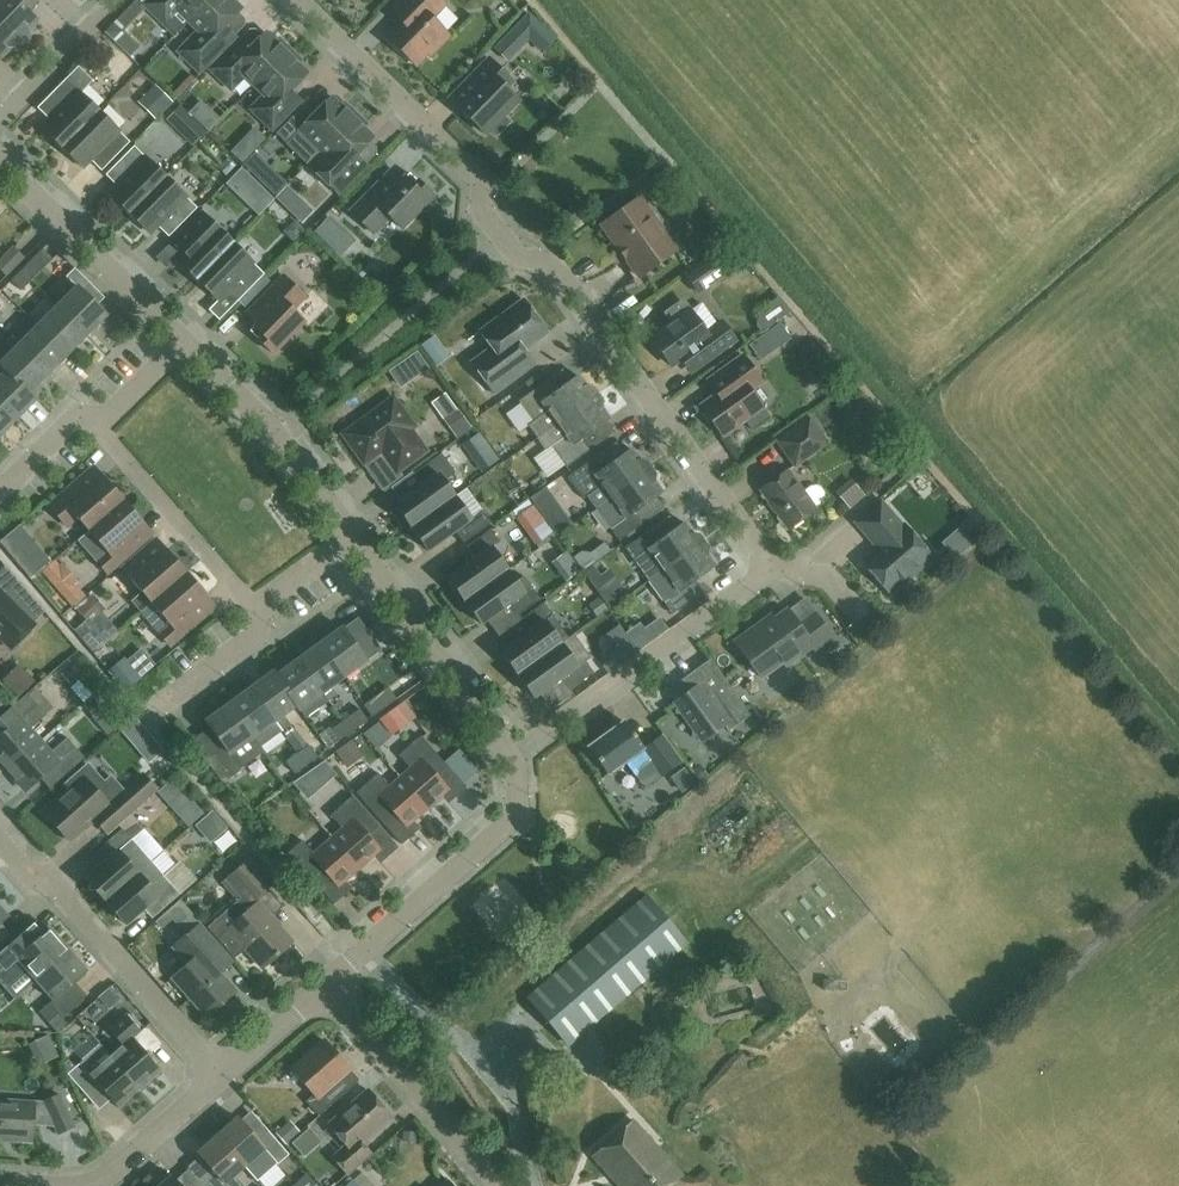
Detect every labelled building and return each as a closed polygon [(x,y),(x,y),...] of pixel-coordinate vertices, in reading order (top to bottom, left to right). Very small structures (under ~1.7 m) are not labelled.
[(22,42),(27,36),(27,29),(36,19),(17,0),(0,0),(0,21),(22,42)] [(162,22),(175,35),(188,21),(209,0),(149,0),(144,4),(162,22)] [(210,40),(241,9),(232,0),(209,0),(188,21),(201,33),(181,54),(199,72),(220,50),(210,40)] [(426,52),(428,54),(448,34),(430,17),(444,3),(441,0),(398,0),(390,9),(402,21),(386,37),(414,64),(426,52)] [(529,14),(495,48),(508,59),(530,38),(541,26),(529,14)] [(9,48),(16,47),(22,42),(0,21),(0,57),(9,48)] [(100,43),(118,59),(127,49),(109,33),(100,43)] [(274,42),(265,33),(243,56),(233,46),(210,69),(228,87),(242,73),(254,85),(289,49),(278,38),(274,42)] [(294,106),(284,96),(306,73),(297,64),(301,61),(289,49),(254,85),(264,95),(251,109),(272,129),(294,106)] [(449,99),(470,120),(472,118),(485,130),(483,132),(485,134),(490,129),(497,135),(511,121),(504,115),(518,100),(505,87),(509,84),(508,77),(489,58),(449,99)] [(41,126),(62,147),(98,111),(65,79),(37,108),(48,119),(41,126)] [(162,85),(149,99),(162,111),(175,97),(162,85)] [(340,106),(331,97),(309,120),(299,110),(276,133),(307,163),(355,114),(344,103),(340,106)] [(190,107),(176,116),(188,136),(202,127),(190,107)] [(83,168),(91,161),(101,171),(130,142),(98,111),(62,147),(83,168)] [(360,170),(350,160),(372,137),(363,129),(366,125),(355,114),(307,163),(338,193),(360,170)] [(108,192),(129,213),(165,177),(134,146),(105,175),(115,185),(108,192)] [(389,216),(401,228),(432,196),(409,173),(402,180),(392,170),(351,212),(373,233),(389,216)] [(168,237),(197,208),(165,177),(129,213),(151,234),(158,227),(168,237)] [(260,184),(244,200),(257,212),(272,196),(260,184)] [(628,255),(625,257),(639,277),(677,249),(659,225),(661,224),(661,220),(654,210),(650,209),(648,210),(639,197),(601,225),(618,248),(621,245),(628,255)] [(201,212),(172,241),(183,251),(175,258),(197,279),(232,243),(201,212)] [(218,300),(225,293),(236,303),(264,274),(232,243),(197,279),(218,300)] [(12,246),(0,258),(0,270),(6,276),(24,257),(12,246)] [(21,269),(31,280),(53,258),(42,248),(21,269)] [(699,292),(700,292),(729,270),(719,255),(716,252),(685,274),(699,292)] [(21,269),(10,279),(21,290),(31,280),(21,269)] [(305,297),(283,276),(246,313),(257,323),(249,331),(273,354),(304,321),(292,310),(305,297)] [(106,315),(76,285),(56,305),(86,335),(106,315)] [(523,299),(479,331),(491,347),(470,362),(494,394),(535,364),(524,350),(547,333),(523,299)] [(706,333),(690,311),(683,301),(666,313),(673,322),(651,338),(671,366),(680,359),(690,372),(735,340),(722,321),(706,333)] [(37,324),(67,354),(86,335),(56,305),(37,324)] [(18,344),(48,373),(67,354),(37,324),(18,344)] [(5,370),(5,369),(28,393),(29,392),(48,373),(18,344),(10,336),(5,341),(6,348),(10,352),(0,361),(0,365),(5,370)] [(712,422),(722,436),(762,407),(741,379),(754,370),(743,355),(707,381),(717,395),(700,406),(703,410),(702,414),(708,422),(712,422)] [(36,399),(29,392),(28,393),(5,369),(5,370),(0,375),(0,402),(16,419),(36,399)] [(537,438),(597,394),(592,388),(585,386),(578,376),(556,391),(548,379),(518,401),(533,422),(528,425),(537,438)] [(590,449),(582,438),(609,418),(601,407),(602,401),(597,394),(537,438),(546,450),(551,446),(566,467),(590,449)] [(364,463),(381,450),(397,472),(426,451),(410,429),(414,426),(393,397),(343,434),(364,463)] [(16,419),(0,402),(0,435),(16,419)] [(809,419),(778,441),(795,465),(826,442),(809,419)] [(463,440),(485,464),(500,451),(478,427),(463,440)] [(458,469),(475,459),(464,440),(447,450),(458,469)] [(587,496),(595,507),(650,468),(645,461),(638,460),(631,449),(604,468),(596,457),(567,477),(583,499),(587,496)] [(394,504),(411,528),(454,496),(443,481),(455,473),(441,453),(412,473),(421,485),(394,504)] [(77,516),(89,530),(120,502),(111,491),(113,489),(94,466),(49,505),(66,526),(77,516)] [(635,511),(662,492),(654,481),(655,474),(650,468),(595,507),(619,540),(643,523),(635,511)] [(816,485),(810,486),(803,492),(787,470),(760,490),(788,528),(815,509),(814,507),(821,501),(824,497),(823,492),(820,487),(816,485)] [(463,543),(491,523),(482,511),(471,519),(454,496),(411,528),(428,551),(454,532),(463,543)] [(120,502),(89,530),(78,539),(107,572),(152,533),(132,511),(130,513),(121,503),(123,501),(122,500),(120,502)] [(902,527),(880,502),(856,522),(873,541),(875,540),(880,546),(862,562),(889,593),(932,557),(904,525),(902,527)] [(624,548),(648,581),(703,541),(699,535),(692,533),(684,522),(657,542),(649,530),(624,548)] [(447,578),(464,601),(508,570),(491,547),(499,541),(490,529),(466,547),(474,558),(447,578)] [(594,564),(615,549),(607,538),(587,553),(594,564)] [(183,574),(174,564),(176,562),(156,539),(122,568),(142,591),(131,601),(140,612),(183,574)] [(648,581),(672,614),(702,592),(694,580),(715,565),(707,554),(708,547),(703,541),(648,581)] [(57,545),(40,556),(68,600),(85,589),(57,545)] [(593,565),(583,572),(609,608),(619,601),(613,592),(600,575),(593,565)] [(517,582),(508,570),(464,601),(481,624),(508,605),(516,616),(540,599),(524,577),(517,582)] [(183,574),(140,612),(169,645),(214,606),(195,583),(192,586),(184,575),(186,573),(185,572),(183,574)] [(11,648),(34,625),(0,591),(0,637),(11,648)] [(517,675),(561,643),(568,638),(543,603),(519,620),(527,632),(500,651),(517,675)] [(812,646),(819,656),(837,643),(815,613),(799,626),(786,609),(761,628),(758,624),(734,641),(761,678),(783,662),(786,665),(812,646)] [(319,643),(344,677),(366,661),(341,627),(319,643)] [(297,659),(322,693),(344,677),(319,643),(297,659)] [(569,656),(561,643),(517,675),(534,698),(561,679),(569,690),(593,672),(585,660),(590,657),(582,646),(569,656)] [(296,706),(299,710),(322,693),(297,659),(275,675),(297,705),(296,706)] [(750,715),(709,659),(681,680),(689,691),(686,694),(679,692),(677,700),(674,702),(676,706),(675,713),(683,714),(693,729),(692,736),(699,738),(702,741),(705,739),(713,740),(714,732),(724,725),(728,731),(734,726),(742,727),(744,719),(750,715)] [(11,664),(4,678),(24,689),(31,675),(11,664)] [(72,679),(84,697),(97,689),(86,670),(72,679)] [(273,671),(250,687),(275,721),(296,706),(297,705),(275,675),(273,671)] [(250,687),(228,703),(253,738),(275,721),(250,687)] [(363,705),(372,717),(397,699),(388,687),(363,705)] [(6,769),(39,740),(29,729),(46,714),(27,693),(2,715),(12,726),(0,736),(0,762),(6,769)] [(263,751),(253,738),(228,703),(205,720),(223,745),(212,754),(230,779),(242,770),(240,768),(263,751)] [(342,721),(350,733),(368,720),(359,708),(342,721)] [(350,733),(342,721),(330,730),(338,741),(350,733)] [(656,768),(662,776),(681,762),(661,735),(643,748),(624,721),(587,747),(607,775),(625,761),(639,781),(656,768)] [(126,726),(113,732),(121,747),(133,741),(126,726)] [(410,768),(400,777),(427,808),(448,790),(454,797),(466,787),(420,735),(398,755),(410,768)] [(39,740),(6,769),(25,791),(64,757),(73,767),(84,757),(67,737),(50,752),(39,740)] [(298,753),(306,765),(318,756),(309,745),(298,753)] [(306,765),(298,753),(286,762),(294,773),(306,765)] [(427,808),(400,777),(390,786),(378,773),(356,792),(401,844),(413,833),(407,826),(427,808)] [(142,775),(115,799),(129,814),(156,790),(142,775)] [(69,841),(108,806),(83,777),(44,812),(69,841)] [(653,784),(658,804),(682,798),(676,778),(653,784)] [(331,837),(359,868),(380,850),(386,857),(398,847),(352,795),(330,815),(341,828),(331,837)] [(106,902),(138,874),(151,862),(122,830),(100,850),(109,860),(86,880),(106,902)] [(359,868),(331,837),(313,853),(302,840),(288,852),(333,904),(345,893),(339,886),(359,868)] [(166,866),(184,892),(200,881),(182,855),(166,866)] [(180,895),(162,875),(151,862),(138,874),(106,902),(126,925),(149,904),(158,915),(180,895)] [(255,899),(267,888),(245,863),(233,874),(255,899)] [(567,1043),(652,971),(686,942),(645,895),(527,996),(567,1043)] [(292,942),(278,925),(276,927),(270,920),(272,918),(258,902),(216,938),(233,957),(244,948),(262,968),(292,942)] [(26,970),(37,982),(70,952),(51,930),(46,934),(37,924),(0,956),(0,966),(13,981),(26,969),(26,970)] [(232,962),(199,924),(173,947),(188,963),(172,977),(206,1017),(208,1016),(205,1013),(231,989),(234,992),(235,991),(219,973),(232,962)] [(70,952),(37,982),(54,1002),(88,972),(70,952)] [(60,1016),(50,1005),(41,1013),(51,1024),(60,1016)] [(122,1045),(110,1056),(139,1089),(161,1070),(133,1038),(140,1031),(126,1014),(109,1029),(122,1045)] [(334,1083),(349,1069),(324,1040),(292,1069),(314,1094),(305,1101),(318,1115),(343,1094),(334,1083)] [(100,1044),(87,1056),(67,1074),(83,1092),(95,1081),(118,1108),(139,1089),(110,1056),(100,1044)] [(391,1116),(367,1089),(328,1124),(346,1145),(332,1157),(347,1174),(371,1153),(361,1143),(391,1116)] [(73,1125),(60,1095),(44,1103),(0,1100),(0,1138),(11,1139),(11,1141),(31,1142),(32,1121),(52,1123),(57,1133),(73,1125)] [(245,1166),(244,1167),(257,1181),(277,1163),(278,1164),(289,1154),(267,1129),(256,1138),(237,1117),(217,1134),(245,1166)] [(682,1177),(634,1123),(595,1157),(621,1185),(671,1185),(682,1177)] [(373,1150),(383,1166),(414,1147),(404,1131),(373,1150)] [(244,1167),(245,1166),(217,1134),(197,1152),(216,1173),(205,1183),(208,1185),(245,1185),(235,1175),(244,1167)] [(171,1174),(158,1185),(181,1185),(171,1174)]
